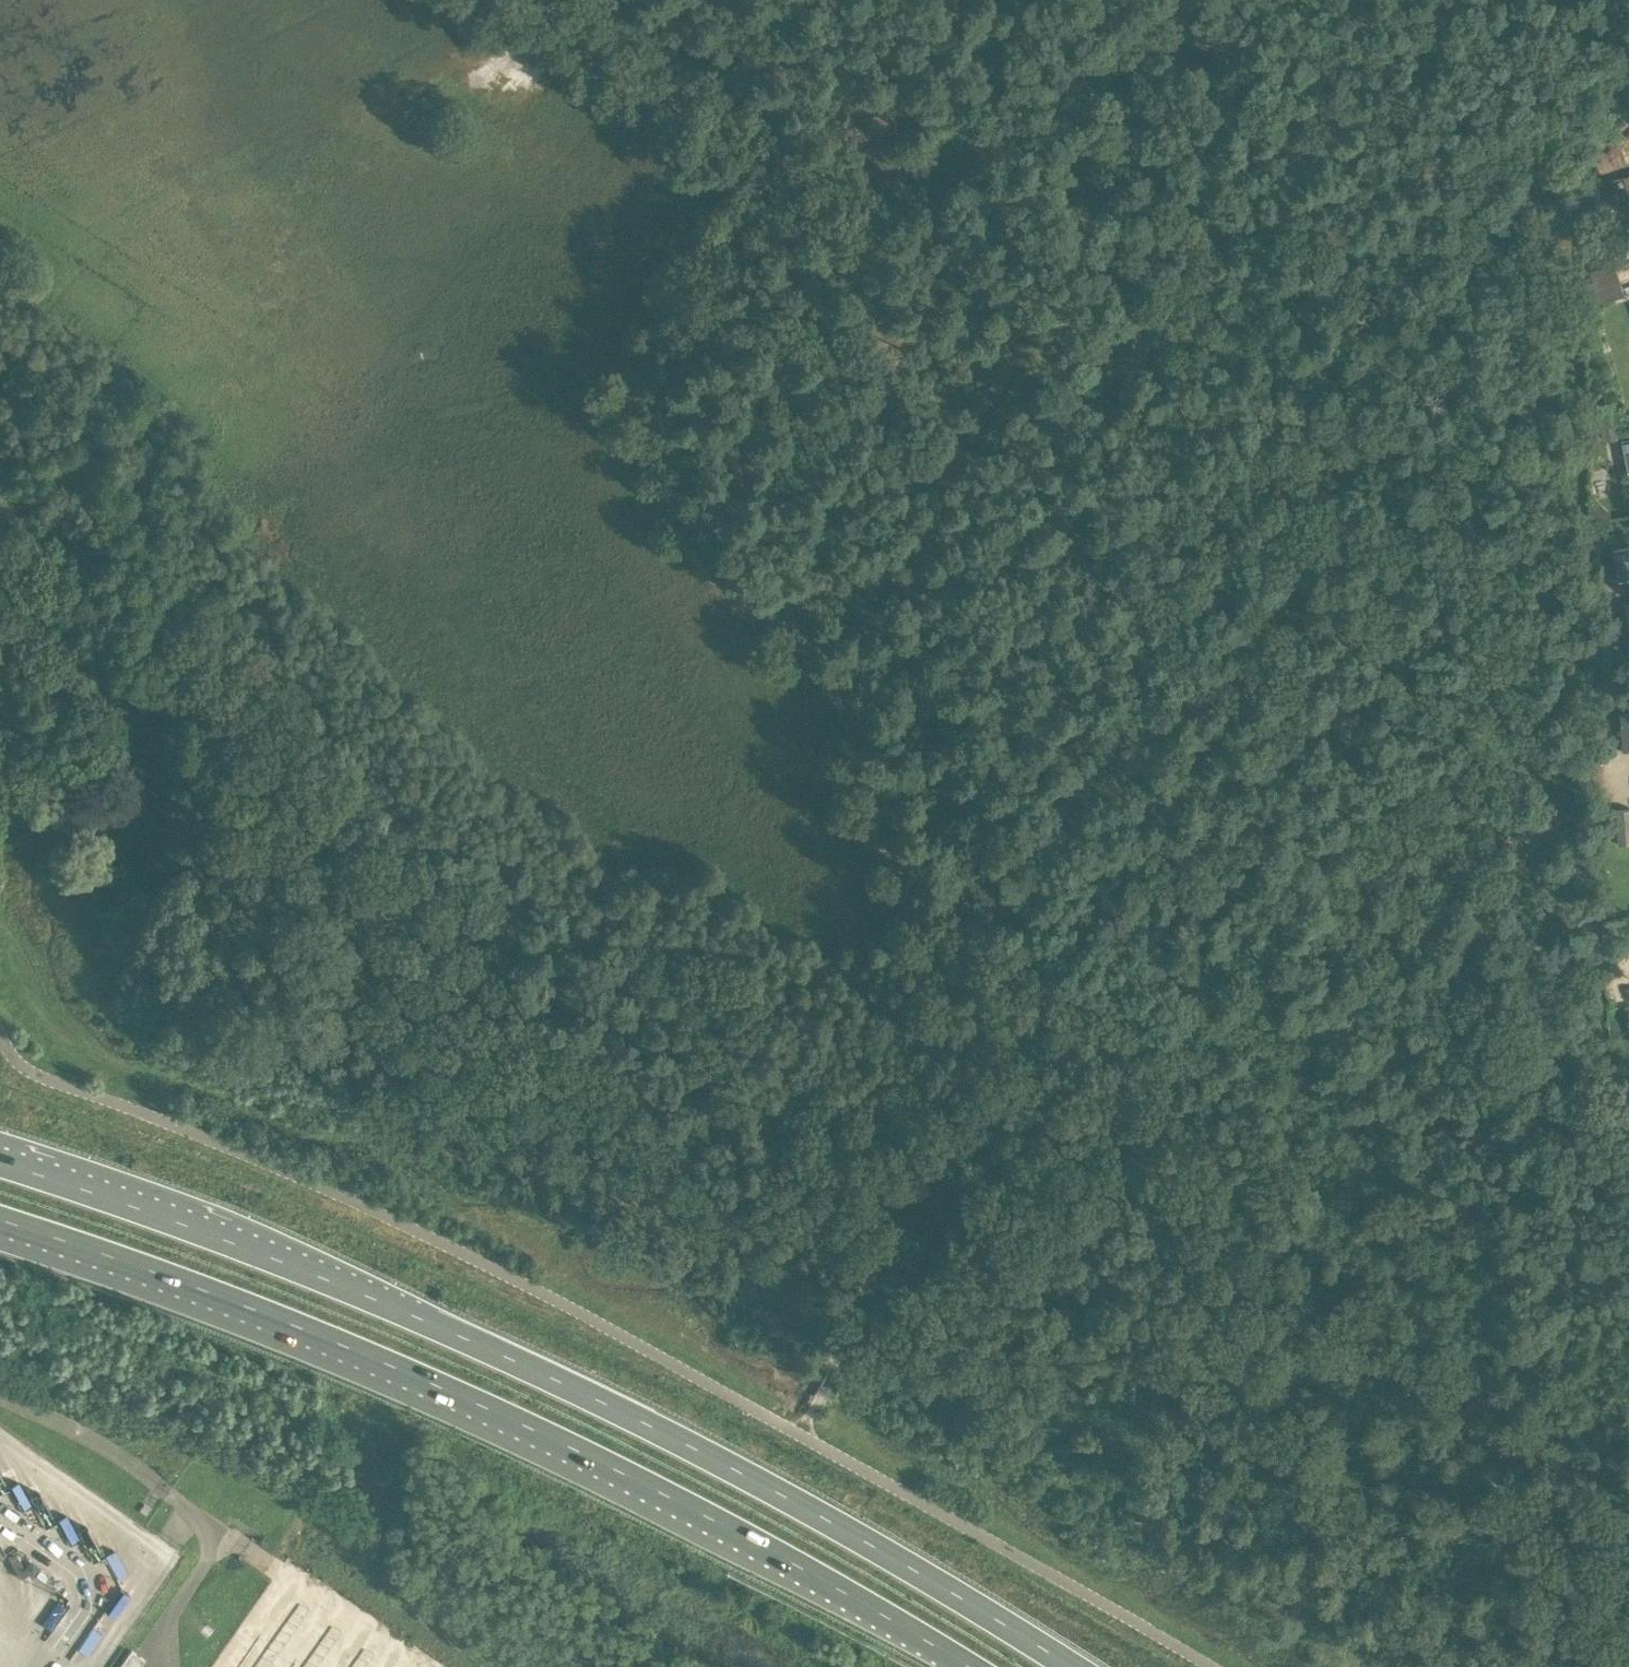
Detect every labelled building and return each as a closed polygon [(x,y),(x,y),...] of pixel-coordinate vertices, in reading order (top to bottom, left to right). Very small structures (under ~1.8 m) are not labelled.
[(1594,306),(1624,296),(1614,266),(1590,273),(1593,283),(1587,285),(1594,306)] [(1602,443),(1619,440),(1615,417),(1598,420),(1602,443)] [(1623,579),(1628,577),(1628,544),(1617,547),(1623,579)] [(144,1660),(131,1650),(119,1666),(139,1666),(144,1660)]
